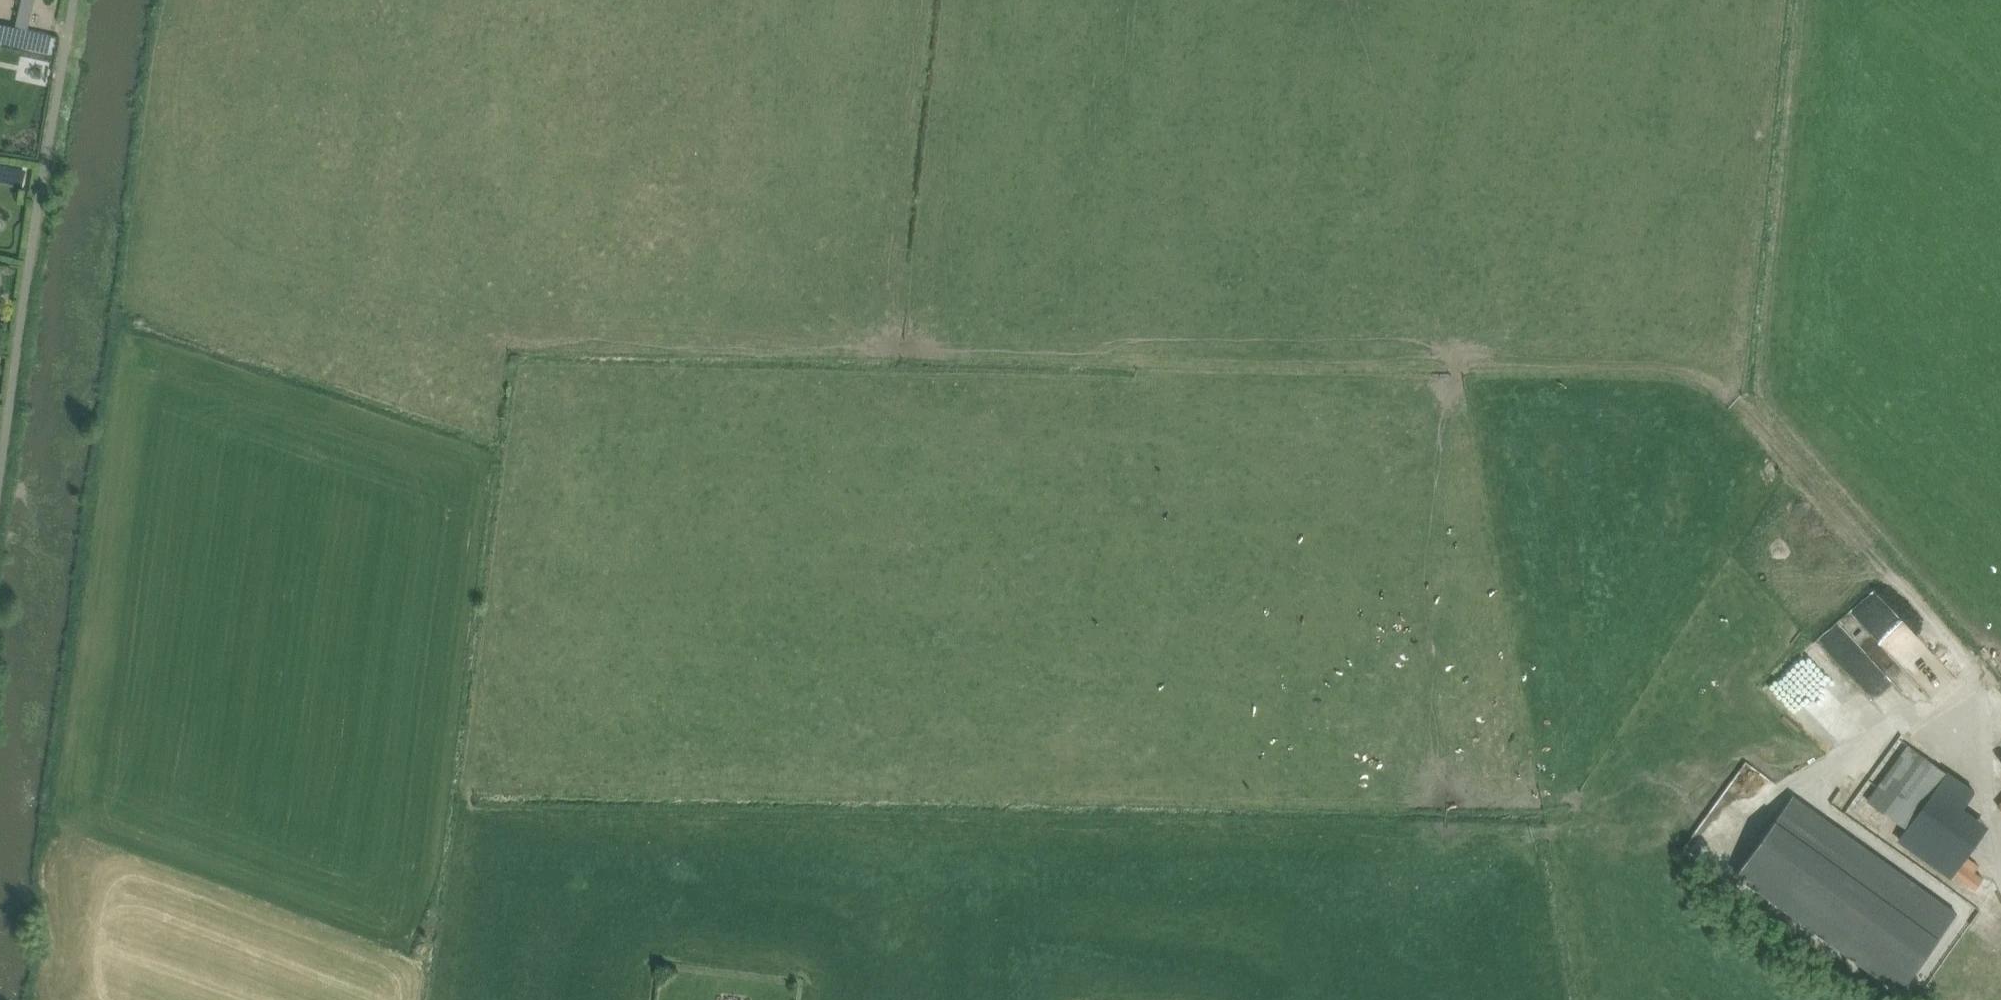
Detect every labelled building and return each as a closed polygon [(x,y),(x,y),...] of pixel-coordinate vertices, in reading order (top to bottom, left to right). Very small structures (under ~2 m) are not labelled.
[(21,23),(22,0),(8,0),(7,22),(21,23)] [(1803,646),(1873,711),(1902,680),(1889,668),(1917,639),(1860,585),(1803,646)] [(1795,667),(1787,675),(1813,699),(1820,691),(1795,667)] [(1898,835),(1977,889),(1991,869),(1972,856),(1993,826),(1971,811),(1982,795),(1918,750),(1880,804),(1907,822),(1898,835)] [(1749,873),(1909,986),(1961,912),(1801,799),(1749,873)]
